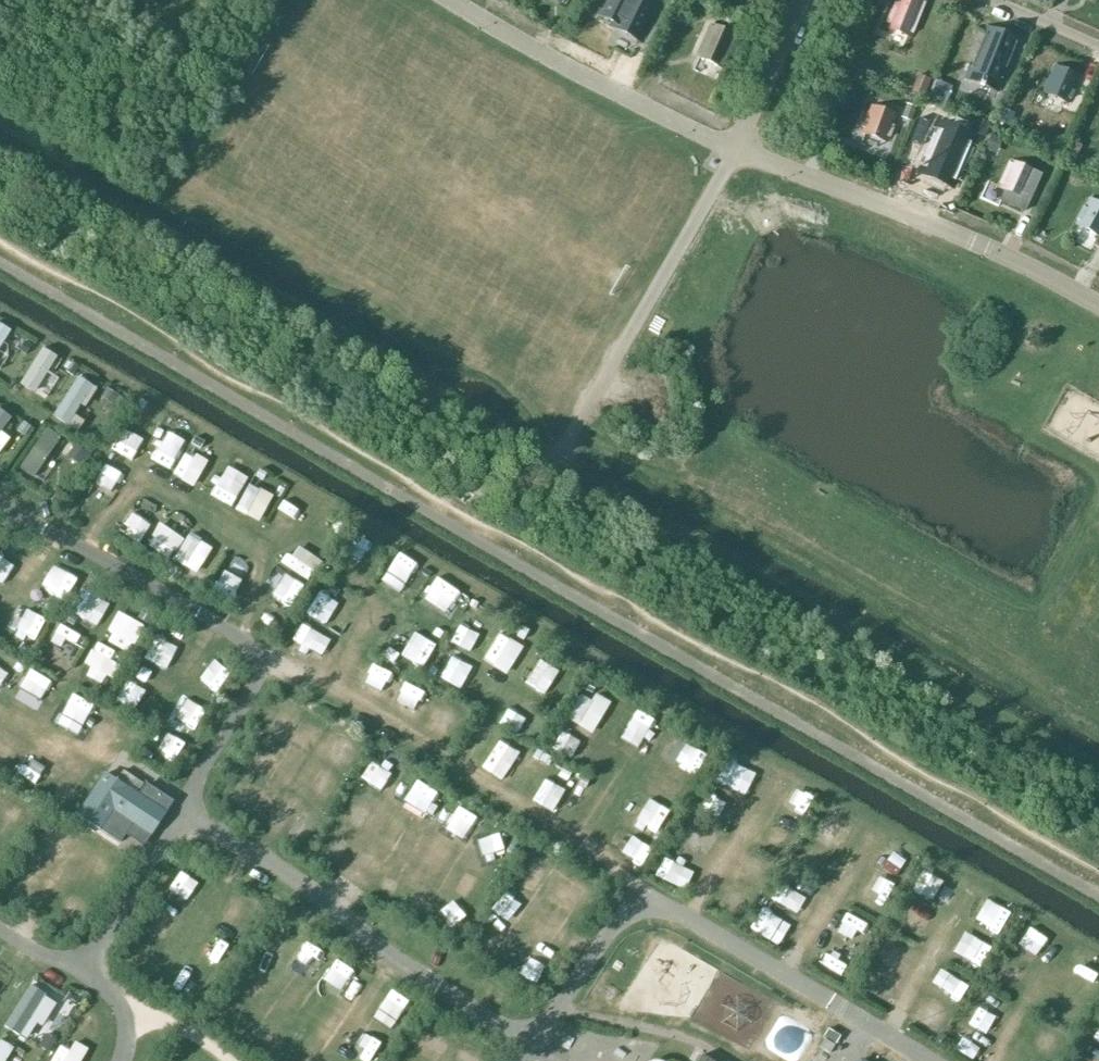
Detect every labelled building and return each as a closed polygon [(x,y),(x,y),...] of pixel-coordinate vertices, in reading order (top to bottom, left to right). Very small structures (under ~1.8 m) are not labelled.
[(595,11),(612,20),(610,24),(644,42),(646,38),(638,34),(656,0),(610,0),(604,11),(597,8),(595,11)] [(886,27),(912,38),(929,0),(897,0),(886,27)] [(736,39),(711,27),(696,58),(720,70),(736,39)] [(987,29),(968,76),(982,82),(981,84),(985,85),(985,83),(999,89),(1018,41),(987,29)] [(1056,65),(1045,91),(1070,102),(1081,76),(1056,65)] [(919,76),(913,92),(924,96),(930,80),(919,76)] [(841,78),(835,91),(848,96),(853,83),(841,78)] [(937,81),(930,98),(938,102),(945,84),(937,81)] [(908,104),(903,117),(912,120),(916,107),(908,104)] [(872,106),(862,131),(887,141),(897,116),(872,106)] [(925,106),(920,117),(931,122),(936,111),(925,106)] [(1006,110),(1001,121),(1010,125),(1015,114),(1006,110)] [(942,123),(921,173),(953,187),(974,136),(942,123)] [(991,134),(985,148),(996,153),(1002,139),(991,134)] [(1073,141),(1068,152),(1077,157),(1082,146),(1073,141)] [(1006,188),(1000,200),(1025,212),(1042,175),(1012,161),(1001,186),(1006,188)] [(1077,223),(1098,234),(1098,203),(1090,198),(1077,223)] [(19,381),(33,389),(55,353),(42,345),(19,381)] [(54,413),(67,421),(90,385),(76,377),(54,413)] [(9,413),(0,407),(0,428),(9,413)] [(23,464),(36,472),(59,436),(46,428),(23,464)] [(145,785),(123,770),(117,779),(105,771),(77,815),(121,844),(127,835),(143,846),(173,801),(146,783),(145,785)] [(5,1025),(21,1035),(48,994),(33,984),(5,1025)]
